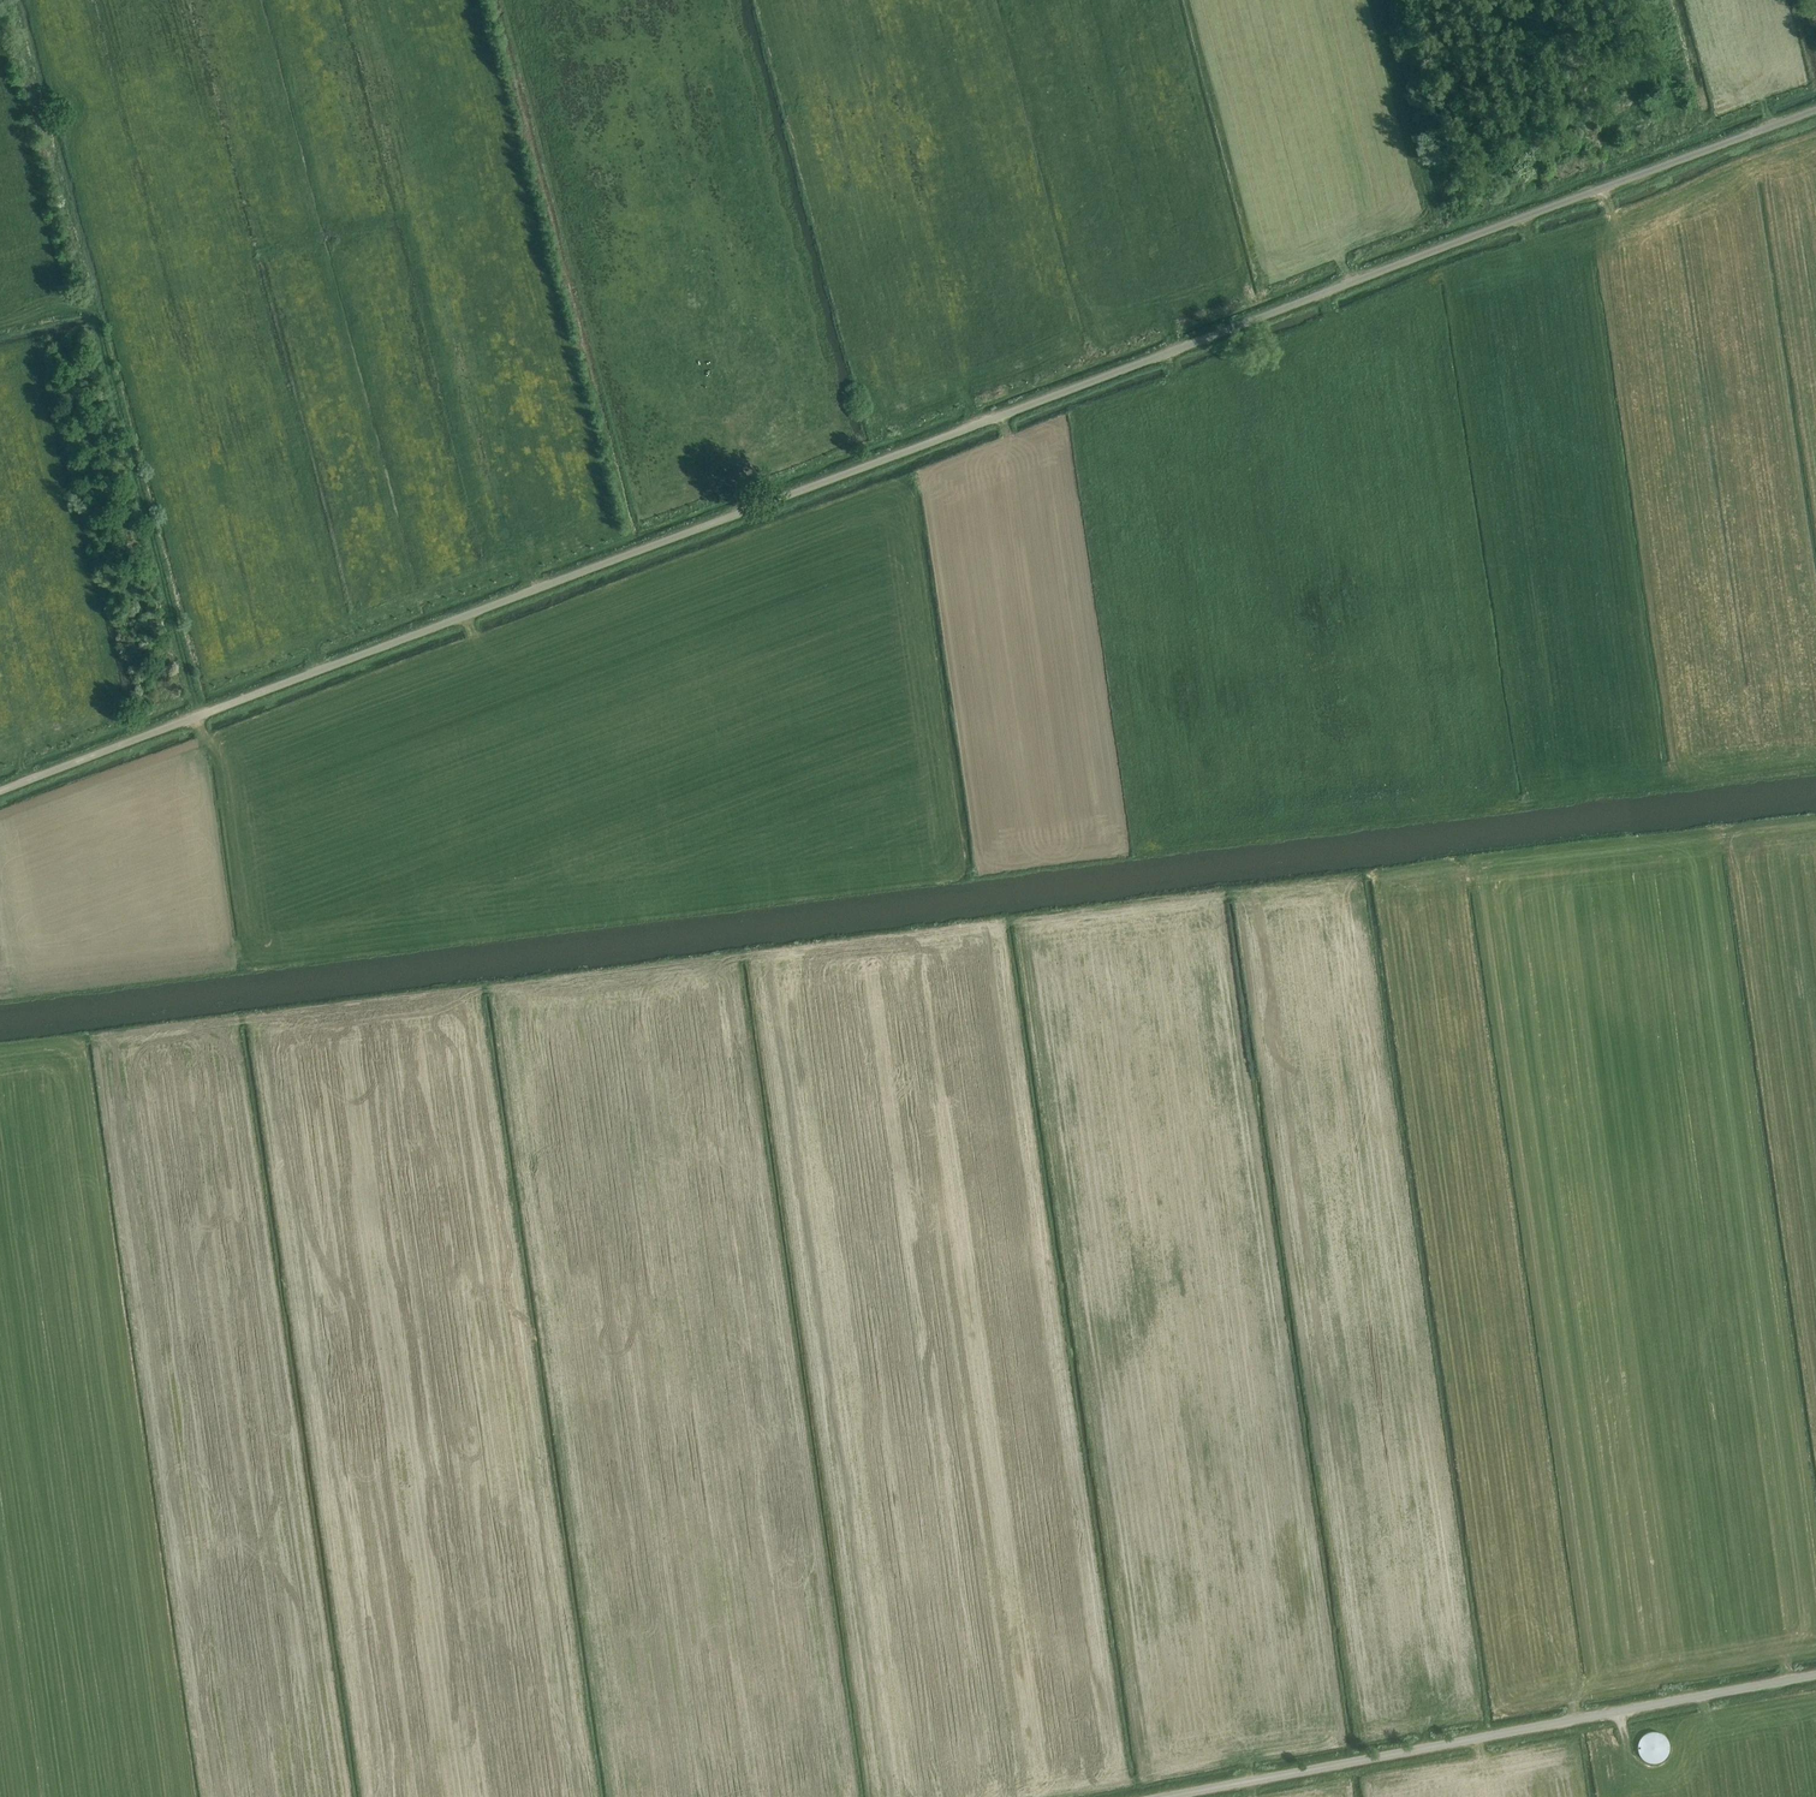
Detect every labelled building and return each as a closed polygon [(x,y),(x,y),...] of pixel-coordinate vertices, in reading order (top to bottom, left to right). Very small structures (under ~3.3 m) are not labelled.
[(1652,1731),(1647,1732),(1643,1735),(1640,1739),(1638,1744),(1638,1749),(1639,1753),(1642,1758),(1646,1761),(1651,1762),(1656,1763),(1660,1761),(1665,1759),(1668,1755),(1669,1750),(1670,1745),(1668,1740),(1666,1736),(1662,1733),(1657,1731),(1652,1731)]
